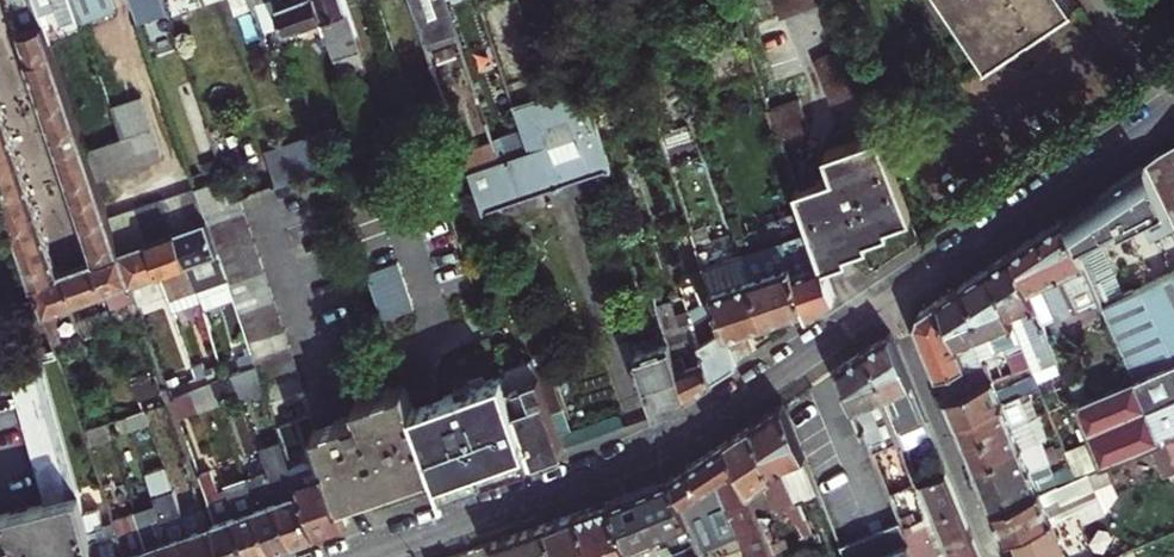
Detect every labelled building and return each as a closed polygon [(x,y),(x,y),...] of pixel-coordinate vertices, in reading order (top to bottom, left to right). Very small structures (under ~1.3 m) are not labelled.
[(23,34),(46,26),(37,0),(11,0),(23,34)] [(67,18),(82,12),(78,0),(60,0),(67,18)] [(82,12),(87,27),(120,15),(115,0),(78,0),(82,12)] [(142,27),(171,17),(165,0),(132,0),(142,27)] [(288,7),(286,0),(285,0),(278,3),(291,42),(298,40),(296,34),(325,24),(338,61),(364,52),(346,0),(305,0),(288,7)] [(452,116),(481,105),(446,0),(412,0),(452,116)] [(502,38),(528,35),(523,0),(497,0),(502,38)] [(779,19),(824,0),(823,0),(772,0),(779,19)] [(985,69),(1075,10),(1068,0),(940,0),(985,69)] [(46,26),(23,34),(30,56),(25,58),(27,65),(31,64),(56,56),(46,26)] [(56,56),(31,64),(38,83),(32,85),(34,91),(40,89),(65,81),(56,56)] [(864,101),(846,56),(816,67),(834,113),(864,101)] [(65,81),(40,89),(46,106),(40,108),(42,114),(48,112),(72,104),(65,81)] [(611,170),(587,96),(583,86),(553,96),(581,180),(611,170)] [(581,180),(553,96),(516,109),(530,152),(501,164),(472,175),(485,213),(581,180)] [(144,98),(114,108),(124,138),(140,133),(153,128),(144,98)] [(3,99),(0,99),(0,129),(12,125),(17,123),(15,117),(10,119),(3,99)] [(72,104),(48,112),(55,133),(50,135),(52,141),(58,139),(82,131),(72,104)] [(798,105),(770,114),(782,147),(809,136),(798,105)] [(12,125),(0,129),(0,159),(21,151),(26,149),(25,144),(19,146),(12,125)] [(165,158),(155,128),(153,128),(140,133),(150,163),(165,158)] [(82,131),(58,139),(64,156),(57,158),(59,164),(65,162),(89,154),(88,150),(82,131)] [(140,133),(124,138),(135,169),(150,163),(140,133)] [(334,165),(323,133),(267,152),(279,185),(334,165)] [(124,138),(109,143),(119,174),(135,169),(124,138)] [(56,165),(59,164),(57,158),(64,156),(58,139),(52,141),(48,142),(56,165)] [(836,180),(798,194),(813,236),(826,274),(849,265),(847,259),(869,251),(868,245),(891,237),(889,230),(911,221),(880,142),(829,160),(836,180)] [(119,174),(109,143),(88,150),(89,154),(98,180),(99,181),(119,174)] [(1143,167),(1164,210),(1173,229),(1173,147),(1143,167)] [(33,174),(37,172),(29,149),(26,149),(21,151),(27,170),(31,169),(33,174)] [(21,151),(0,159),(0,175),(3,184),(29,175),(33,174),(31,169),(27,170),(21,151)] [(89,154),(65,162),(72,182),(66,184),(68,190),(75,188),(98,180),(89,154)] [(1130,176),(1116,185),(1136,225),(1164,210),(1143,167),(1130,176)] [(33,174),(29,175),(36,196),(42,194),(44,193),(37,172),(33,174)] [(36,196),(29,175),(3,184),(12,210),(37,201),(43,199),(42,194),(36,196)] [(225,177),(181,192),(191,225),(208,219),(205,211),(233,201),(225,177)] [(98,180),(75,188),(81,207),(75,209),(77,215),(83,213),(107,205),(99,181),(98,180)] [(1103,194),(1088,204),(1103,236),(1118,228),(1120,233),(1136,225),(1116,185),(1103,194)] [(72,210),(75,209),(81,207),(75,188),(68,190),(65,191),(72,210)] [(191,225),(181,192),(166,198),(178,230),(191,225)] [(178,230),(166,198),(153,203),(164,236),(178,230)] [(233,201),(205,211),(208,219),(231,285),(258,365),(273,406),(302,396),(298,383),(302,381),(239,199),(233,201)] [(44,220),(37,201),(12,210),(20,235),(47,225),(51,224),(49,218),(44,220)] [(153,203),(147,205),(158,238),(164,236),(153,203)] [(1103,236),(1088,204),(1074,213),(1062,222),(1075,250),(1103,236)] [(85,239),(92,237),(115,229),(111,218),(107,205),(83,213),(89,231),(83,233),(85,239)] [(158,238),(147,205),(134,209),(146,243),(151,241),(158,238)] [(146,243),(134,209),(111,218),(115,229),(122,252),(146,243)] [(201,296),(231,285),(208,219),(191,225),(178,230),(201,296)] [(1099,304),(1075,250),(1062,222),(1036,239),(1013,255),(1038,315),(1043,327),(1099,304)] [(29,259),(55,250),(59,249),(58,244),(53,245),(47,225),(20,235),(29,259)] [(91,257),(92,263),(95,262),(122,252),(115,229),(92,237),(98,255),(91,257)] [(158,238),(151,241),(169,295),(175,312),(203,302),(201,296),(178,230),(164,236),(158,238)] [(813,236),(783,246),(805,314),(807,321),(836,302),(826,274),(813,236)] [(92,237),(85,239),(80,241),(89,264),(92,263),(91,257),(98,255),(92,237)] [(169,295),(151,241),(146,243),(122,252),(137,295),(141,306),(169,295)] [(805,314),(783,246),(744,259),(768,327),(805,314)] [(731,349),(705,272),(696,248),(684,252),(703,306),(690,314),(692,320),(714,383),(738,367),(731,349)] [(29,259),(37,284),(68,272),(67,268),(61,270),(55,250),(29,259)] [(106,295),(110,305),(137,295),(122,252),(95,262),(106,295)] [(1000,263),(990,270),(1013,325),(1038,315),(1013,255),(1000,263)] [(743,335),(768,327),(744,259),(705,272),(731,349),(745,344),(743,335)] [(89,264),(68,272),(79,305),(106,295),(95,262),(92,263),(89,264)] [(400,264),(370,274),(385,320),(417,310),(400,264)] [(964,287),(985,338),(999,332),(1016,374),(1031,368),(1013,325),(990,270),(976,279),(964,287)] [(37,284),(49,316),(79,305),(68,272),(37,284)] [(1162,280),(1131,294),(1164,364),(1173,384),(1173,274),(1162,280)] [(937,305),(974,391),(994,383),(988,368),(984,370),(981,360),(993,355),(985,338),(964,287),(949,297),(937,305)] [(1164,364),(1131,294),(1099,304),(1117,343),(1133,379),(1164,364)] [(657,308),(665,332),(688,400),(714,383),(692,320),(678,325),(670,303),(657,308)] [(974,391),(937,305),(926,312),(920,317),(917,327),(947,402),(974,391)] [(112,310),(84,320),(91,338),(118,328),(112,310)] [(59,327),(53,330),(59,345),(65,343),(59,327)] [(659,346),(638,353),(660,419),(688,400),(665,332),(656,335),(659,346)] [(890,339),(869,352),(880,378),(876,380),(873,381),(881,403),(885,402),(885,401),(899,395),(914,432),(926,425),(890,339)] [(1133,379),(1117,343),(1111,346),(1109,353),(1122,388),(1135,383),(1133,379)] [(93,518),(83,505),(45,363),(63,358),(60,350),(6,366),(45,507),(0,518),(0,556),(102,556),(93,518)] [(880,378),(869,352),(866,354),(840,371),(872,449),(885,443),(871,407),(881,403),(873,381),(876,380),(880,378)] [(1164,364),(1133,379),(1135,383),(1163,445),(1173,469),(1173,384),(1164,364)] [(974,391),(947,402),(957,424),(1020,398),(1013,381),(1018,379),(1016,374),(1003,380),(994,383),(974,391)] [(506,378),(415,408),(436,471),(443,493),(534,462),(510,391),(506,378)] [(566,451),(542,380),(510,391),(534,462),(566,451)] [(1103,470),(1163,445),(1135,383),(1122,388),(1098,399),(1091,403),(1084,388),(1082,384),(1069,389),(1103,470)] [(325,459),(332,477),(341,504),(436,471),(415,408),(407,386),(357,403),(361,413),(315,430),(325,459)] [(196,391),(176,398),(183,416),(202,408),(196,391)] [(957,424),(966,447),(1030,421),(1023,406),(1028,404),(1025,396),(1020,398),(957,424)] [(168,402),(150,409),(153,418),(171,411),(168,402)] [(821,502),(782,408),(755,426),(794,521),(807,553),(822,547),(808,508),(822,503),(821,502)] [(1030,421),(966,447),(975,469),(1039,442),(1042,440),(1040,435),(1037,436),(1030,421)] [(732,441),(778,556),(781,556),(791,553),(781,527),(794,521),(755,426),(732,441)] [(688,517),(706,509),(711,511),(730,503),(752,556),(778,556),(732,441),(673,479),(688,517)] [(275,486),(297,478),(294,470),(285,442),(262,450),(275,486)] [(975,469),(984,492),(1032,471),(1028,462),(1044,455),(1039,442),(975,469)] [(301,488),(332,477),(325,459),(294,470),(297,478),(301,488)] [(1032,471),(984,492),(994,515),(1041,496),(1060,488),(1055,475),(1037,483),(1032,471)] [(947,475),(923,485),(937,518),(960,508),(947,475)] [(349,526),(341,504),(332,477),(301,488),(318,538),(349,526)] [(318,538),(301,488),(297,478),(275,486),(295,546),(318,538)] [(688,517),(673,479),(613,505),(634,556),(704,556),(688,517)] [(295,546),(275,486),(255,494),(262,516),(276,554),(295,546)] [(240,516),(238,510),(235,502),(225,506),(220,489),(209,493),(223,533),(220,534),(219,534),(227,556),(254,556),(243,524),(240,516)] [(893,498),(899,514),(919,506),(912,490),(893,498)] [(189,520),(185,521),(174,493),(158,499),(161,507),(178,556),(202,556),(189,520)] [(994,515),(1005,542),(1011,556),(1057,556),(1064,554),(1051,523),(1041,496),(994,515)] [(158,499),(138,507),(141,515),(161,507),(158,499)] [(613,505),(583,515),(600,556),(634,556),(613,505)] [(124,536),(131,556),(156,556),(141,515),(138,507),(117,515),(124,536)] [(161,507),(141,515),(156,556),(178,556),(161,507)] [(960,508),(937,518),(950,550),(974,540),(960,508)] [(189,520),(202,556),(227,556),(219,534),(215,535),(208,513),(189,520)] [(93,518),(102,556),(131,556),(124,536),(106,542),(103,534),(109,532),(103,515),(93,518)] [(550,526),(562,556),(600,556),(583,515),(550,526)] [(262,516),(243,524),(254,556),(268,556),(276,554),(262,516)] [(840,548),(843,556),(916,556),(906,531),(904,527),(902,522),(840,548)] [(550,526),(496,545),(501,556),(562,556),(550,526)] [(938,556),(927,529),(916,533),(914,528),(906,531),(916,556),(935,556),(938,556)] [(950,550),(953,556),(981,556),(974,540),(950,550)]
